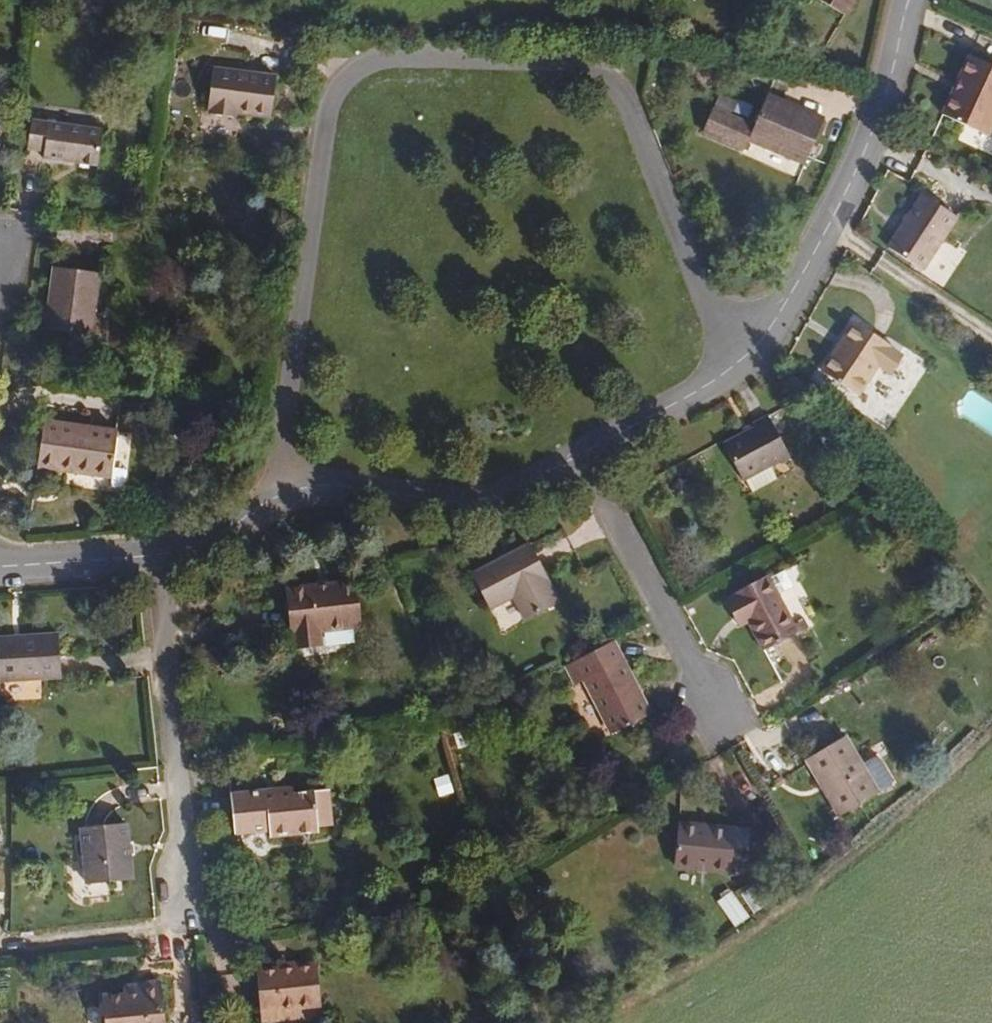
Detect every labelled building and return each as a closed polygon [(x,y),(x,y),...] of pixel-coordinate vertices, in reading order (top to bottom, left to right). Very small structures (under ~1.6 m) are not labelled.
[(830,13),(838,0),(807,0),(830,13)] [(974,55),(949,115),(991,133),(991,62),(974,55)] [(260,116),(264,74),(197,66),(193,109),(260,116)] [(760,110),(745,104),(744,106),(726,98),(719,113),(736,120),(738,117),(754,123),(760,110)] [(812,164),(828,121),(774,101),(762,129),(736,120),(719,113),(709,139),(751,155),(756,143),(812,164)] [(111,165),(117,128),(20,111),(16,142),(34,145),(33,153),(111,165)] [(136,138),(125,136),(123,151),(134,153),(136,138)] [(929,267),(964,215),(926,190),(893,242),(929,267)] [(79,327),(86,264),(43,259),(36,321),(79,327)] [(864,398),(884,370),(896,378),(908,359),(896,350),(897,347),(862,324),(830,374),(864,398)] [(794,456),(771,419),(758,426),(761,430),(732,448),(751,483),(779,466),(794,456)] [(118,480),(124,431),(51,421),(44,471),(118,480)] [(758,494),(786,477),(779,466),(751,483),(758,494)] [(566,602),(536,545),(478,575),(497,610),(520,599),(531,620),(566,602)] [(369,623),(363,577),(293,586),(297,633),(302,632),(304,650),(329,648),(328,628),(369,623)] [(807,633),(774,578),(733,601),(748,630),(759,623),(776,651),(807,633)] [(68,679),(67,640),(4,639),(4,679),(68,679)] [(656,715),(620,646),(574,671),(582,686),(591,681),(621,735),(656,715)] [(448,684),(441,685),(445,697),(451,696),(448,684)] [(462,713),(450,717),(455,731),(466,727),(462,713)] [(844,726),(803,749),(819,776),(824,773),(841,804),(889,776),(890,769),(879,749),(871,747),(860,753),(844,726)] [(824,773),(819,776),(837,806),(841,804),(824,773)] [(341,828),(338,791),(280,795),(279,788),(238,792),(242,835),(277,831),(278,839),(325,834),(324,829),(341,828)] [(746,851),(749,814),(678,809),(676,850),(730,855),(730,851),(746,851)] [(143,875),(138,820),(81,825),(83,854),(62,856),(64,888),(65,891),(69,894),(75,899),(84,901),(109,899),(107,879),(143,875)] [(740,876),(752,894),(763,887),(752,869),(740,876)] [(731,875),(717,884),(734,908),(748,899),(731,875)] [(326,966),(265,972),(269,1022),(274,1022),(305,1020),(305,1013),(330,1010),(326,966)] [(169,982),(129,988),(130,997),(110,999),(113,1022),(173,1022),(169,982)]
